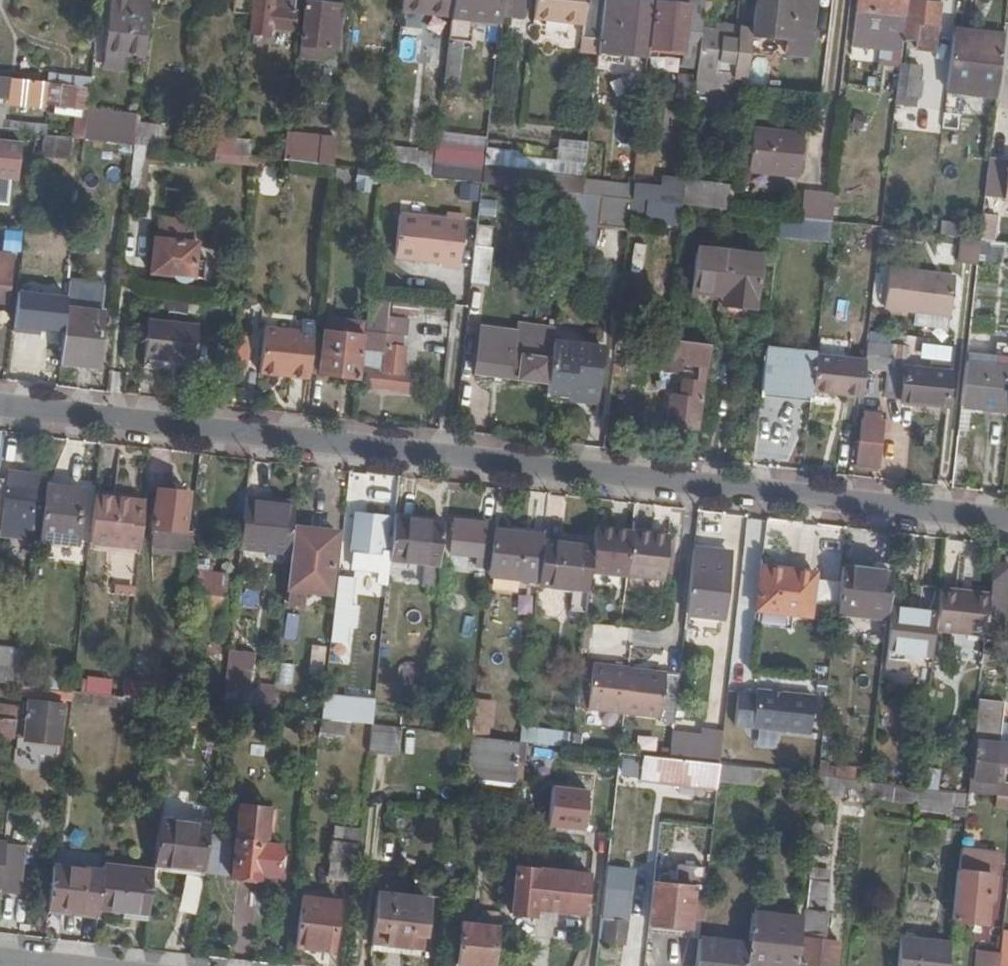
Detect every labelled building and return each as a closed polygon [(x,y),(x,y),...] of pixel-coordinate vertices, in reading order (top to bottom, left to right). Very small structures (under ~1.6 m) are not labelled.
[(106,50),(146,55),(147,42),(151,12),(152,0),(112,0),(106,50)] [(276,0),(258,0),(255,32),(273,34),(273,27),(295,29),(296,9),(276,7),(276,0)] [(305,0),(301,43),(326,46),(327,38),(337,39),(340,5),(331,4),(329,0),(309,0),(308,1),(305,0)] [(402,9),(452,14),(454,0),(403,0),(402,9)] [(452,14),(444,81),(460,83),(465,40),(472,41),(474,24),(474,18),(501,21),(502,15),(504,0),(454,0),(452,14)] [(502,15),(522,17),(524,0),(504,0),(502,15)] [(536,18),(580,23),(579,41),(591,42),(599,43),(605,0),(538,0),(536,18)] [(651,2),(629,0),(620,0),(618,17),(614,17),(613,23),(617,23),(617,29),(648,32),(651,2)] [(651,25),(649,47),(683,52),(682,68),(698,70),(703,28),(706,1),(691,0),(689,0),(689,8),(657,4),(656,25),(651,25)] [(752,26),(751,35),(789,39),(788,48),(788,54),(809,56),(815,0),(755,0),(752,26)] [(851,45),(901,50),(902,41),(905,21),(907,0),(856,0),(851,45)] [(908,21),(905,21),(902,41),(914,43),(913,50),(933,52),(935,26),(939,26),(941,5),(909,3),(908,21)] [(474,24),(501,27),(501,21),(474,18),(474,24)] [(722,30),(703,28),(698,70),(698,74),(697,82),(721,84),(721,80),(735,81),(736,68),(748,69),(750,43),(751,35),(752,26),(723,23),(722,30)] [(973,26),(955,25),(954,35),(982,38),(983,33),(973,32),(973,26)] [(982,38),(954,35),(948,84),(997,90),(1003,35),(983,33),(982,38)] [(750,43),(788,48),(789,39),(751,35),(750,43)] [(598,58),(599,43),(591,42),(591,57),(598,58)] [(900,66),(895,104),(913,106),(914,97),(920,97),(922,81),(916,80),(917,67),(900,66)] [(75,104),(90,105),(93,77),(49,72),(48,82),(46,104),(49,104),(49,101),(75,104)] [(678,93),(695,94),(697,82),(698,74),(681,72),(678,93)] [(2,126),(5,100),(46,104),(48,82),(0,77),(0,126),(2,126)] [(87,136),(90,107),(90,105),(75,104),(72,134),(85,135),(87,136)] [(87,136),(130,141),(131,126),(116,125),(116,109),(90,107),(87,136)] [(138,122),(135,141),(161,144),(163,124),(138,122)] [(337,137),(289,132),(286,159),(335,165),(337,137)] [(747,172),(797,176),(801,137),(751,132),(747,172)] [(213,163),(248,164),(249,138),(214,137),(213,163)] [(510,166),(584,175),(588,141),(561,137),(559,160),(511,154),(510,166)] [(0,139),(0,175),(17,177),(21,142),(0,139)] [(388,171),(433,176),(434,160),(435,157),(435,151),(419,149),(419,147),(390,144),(387,170),(388,171)] [(485,163),(483,181),(569,191),(583,192),(583,181),(584,175),(510,166),(511,154),(511,146),(487,144),(485,163)] [(131,149),(130,190),(141,190),(142,149),(131,149)] [(990,154),(986,194),(1007,197),(1007,156),(990,154)] [(433,176),(483,181),(485,163),(435,157),(434,160),(433,176)] [(956,159),(941,157),(940,165),(955,167),(956,159)] [(632,187),(583,181),(583,192),(600,195),(631,199),(632,188),(632,187)] [(684,205),(731,210),(734,187),(686,181),(684,194),(684,205)] [(682,205),(684,205),(684,194),(632,188),(631,199),(659,202),(682,205)] [(800,217),(833,221),(836,194),(802,190),(800,217)] [(597,225),(628,229),(629,215),(631,199),(600,195),(597,225)] [(631,199),(629,215),(657,219),(659,202),(631,199)] [(461,266),(467,212),(452,211),(451,217),(403,212),(399,255),(445,260),(445,265),(461,266)] [(984,214),(981,238),(995,240),(997,216),(984,214)] [(943,232),(962,234),(963,224),(944,222),(943,232)] [(895,244),(896,230),(883,229),(882,242),(895,244)] [(960,257),(979,259),(981,238),(961,236),(960,257)] [(192,276),(196,276),(198,258),(199,241),(154,237),(151,272),(173,273),(178,281),(186,281),(192,276)] [(1004,262),(1004,260),(1005,241),(995,240),(981,238),(979,259),(1004,262)] [(635,243),(630,269),(640,271),(646,245),(635,243)] [(731,295),(731,306),(757,309),(762,254),(696,247),(692,291),(722,294),(731,295)] [(475,249),(471,281),(488,283),(492,251),(475,249)] [(0,252),(0,299),(7,300),(11,254),(0,252)] [(198,258),(196,276),(207,277),(208,259),(198,258)] [(891,269),(887,305),(913,308),(912,311),(918,311),(951,314),(955,274),(891,269)] [(69,280),(60,357),(97,362),(106,284),(69,280)] [(722,305),(731,306),(731,295),(722,294),(722,305)] [(418,299),(392,296),(391,310),(417,313),(418,299)] [(389,316),(390,304),(371,303),(367,335),(369,335),(364,384),(407,389),(407,376),(403,375),(405,351),(398,351),(398,332),(391,332),(392,316),(389,316)] [(949,330),(951,314),(918,311),(916,327),(949,330)] [(147,355),(197,360),(200,321),(151,315),(147,355)] [(298,329),(316,330),(317,320),(299,318),(298,329)] [(366,322),(328,318),(327,328),(364,332),(366,322)] [(293,374),(310,376),(316,330),(298,329),(266,326),(261,366),(294,369),(293,374)] [(362,355),(364,332),(327,328),(325,350),(323,349),(321,372),(358,376),(360,355),(362,355)] [(548,357),(551,357),(552,342),(535,341),(535,346),(514,344),(515,332),(480,328),(477,349),(548,357)] [(903,398),(949,403),(953,363),(933,361),(933,367),(908,364),(908,366),(892,364),(894,345),(895,331),(870,329),(867,356),(867,361),(888,363),(886,391),(903,393),(903,398)] [(239,347),(250,348),(251,334),(240,333),(239,347)] [(701,361),(710,361),(712,341),(666,336),(665,346),(684,348),(684,359),(701,361)] [(551,357),(548,389),(570,391),(570,397),(597,399),(601,345),(553,340),(553,342),(552,342),(551,357)] [(814,391),(814,388),(818,350),(767,344),(763,386),(814,391)] [(909,346),(894,345),(892,364),(908,366),(908,364),(909,346)] [(684,348),(665,346),(662,365),(684,367),(684,359),(684,348)] [(239,347),(236,368),(247,369),(250,348),(239,347)] [(548,357),(477,349),(475,370),(546,378),(548,357)] [(863,393),(867,361),(867,356),(818,350),(814,388),(863,393)] [(685,394),(706,396),(710,361),(701,361),(699,379),(687,378),(685,394)] [(968,361),(962,404),(974,406),(1007,410),(1007,366),(968,361)] [(762,393),(813,398),(814,391),(763,386),(762,393)] [(669,422),(703,425),(706,396),(685,394),(672,393),(669,422)] [(962,404),(960,434),(971,435),(974,406),(962,404)] [(859,462),(882,465),(887,420),(864,418),(859,462)] [(960,434),(957,466),(971,467),(974,436),(971,435),(960,434)] [(46,485),(46,483),(9,479),(2,531),(41,536),(46,485)] [(82,488),(46,485),(41,536),(77,540),(82,488)] [(191,546),(193,527),(185,527),(188,490),(158,487),(154,524),(156,525),(155,542),(191,546)] [(146,494),(95,489),(95,495),(145,500),(146,494)] [(264,495),(246,493),(241,543),(291,548),(296,504),(264,501),(264,495)] [(145,500),(95,495),(90,541),(140,546),(145,500)] [(297,498),(264,495),(264,501),(296,504),(297,498)] [(446,515),(395,509),(393,527),(391,554),(441,560),(446,515)] [(391,554),(393,527),(385,526),(386,518),(356,516),(355,526),(354,544),(353,557),(390,561),(391,554)] [(485,520),(455,517),(453,550),(482,553),(485,520)] [(338,530),(297,525),(290,585),(332,589),(338,530)] [(632,528),(596,525),(594,545),(591,569),(628,573),(628,572),(632,528)] [(545,532),(495,526),(490,571),(540,576),(544,539),(545,532)] [(670,533),(632,528),(628,572),(666,575),(670,533)] [(594,545),(544,539),(540,576),(539,581),(588,587),(591,569),(594,545)] [(90,541),(89,547),(139,552),(140,546),(90,541)] [(731,549),(695,545),(688,609),(724,613),(731,549)] [(994,561),(991,592),(987,619),(1006,622),(1007,607),(1007,563),(994,561)] [(793,566),(763,563),(758,605),(788,608),(793,566)] [(838,610),(888,614),(892,569),(844,563),(838,610)] [(817,569),(793,566),(788,608),(812,610),(817,569)] [(223,616),(227,573),(197,570),(192,613),(223,616)] [(352,574),(339,573),(335,606),(350,607),(352,574)] [(941,587),(941,585),(923,583),(920,600),(919,609),(933,610),(938,611),(941,587)] [(991,592),(941,587),(938,611),(936,627),(987,632),(987,619),(991,592)] [(919,609),(920,600),(910,599),(909,608),(895,606),(890,648),(929,652),(933,610),(919,609)] [(718,630),(719,620),(687,619),(687,629),(718,630)] [(230,645),(228,664),(253,666),(254,648),(230,645)] [(577,686),(589,688),(592,662),(580,661),(577,686)] [(24,681),(26,665),(0,662),(0,679),(24,681)] [(587,705),(623,710),(626,667),(627,665),(592,662),(589,688),(587,705)] [(281,663),(278,691),(288,692),(291,664),(281,663)] [(626,667),(623,710),(662,714),(666,671),(626,667)] [(680,673),(666,671),(662,714),(661,719),(675,720),(680,673)] [(167,678),(126,674),(125,693),(165,697),(167,678)] [(757,692),(754,726),(811,732),(815,691),(773,687),(773,694),(757,692)] [(256,708),(272,709),(274,694),(258,693),(256,708)] [(476,697),(472,732),(487,733),(491,698),(476,697)] [(979,697),(973,755),(972,761),(969,789),(1007,794),(1007,783),(995,781),(997,765),(1007,766),(1007,720),(1003,719),(1005,700),(979,697)] [(15,732),(18,703),(0,701),(0,731),(15,732)] [(28,701),(25,734),(60,738),(61,718),(57,718),(57,707),(48,706),(48,704),(28,701)] [(322,715),(352,718),(353,707),(323,704),(322,715)] [(371,720),(368,746),(397,750),(400,724),(371,720)] [(721,760),(724,728),(702,726),(702,732),(673,730),(673,739),(671,755),(721,760)] [(487,733),(472,732),(467,773),(517,779),(521,738),(487,733)] [(555,751),(533,749),(531,772),(552,775),(555,751)] [(718,785),(721,760),(671,755),(642,752),(641,776),(718,785)] [(920,777),(919,783),(969,789),(972,761),(961,759),(959,782),(920,777)] [(587,792),(552,787),(547,826),(582,830),(587,792)] [(963,810),(964,794),(920,790),(918,813),(972,818),(973,811),(963,810)] [(241,809),(274,812),(275,805),(242,801),(241,809)] [(238,833),(233,869),(233,874),(260,877),(260,871),(278,872),(282,842),(270,842),(274,812),(241,809),(238,833)] [(155,860),(205,866),(209,830),(210,822),(160,815),(155,860)] [(360,828),(333,825),(326,877),(354,881),(360,828)] [(209,830),(205,866),(233,869),(238,833),(209,830)] [(7,840),(2,884),(21,886),(25,843),(7,840)] [(454,860),(443,859),(442,874),(452,875),(454,860)] [(603,908),(599,935),(627,937),(634,866),(608,862),(606,876),(603,908)] [(50,907),(99,911),(100,905),(104,870),(54,864),(50,907)] [(116,907),(149,909),(154,869),(139,867),(104,864),(104,870),(100,905),(116,907)] [(537,901),(590,906),(593,875),(518,867),(513,906),(536,908),(537,901)] [(993,870),(960,867),(954,916),(977,919),(979,908),(991,910),(995,887),(991,887),(993,870)] [(708,878),(708,872),(681,869),(679,884),(660,883),(659,889),(656,889),(651,928),(690,933),(691,923),(701,924),(706,924),(712,878),(708,878)] [(195,915),(203,878),(185,874),(177,911),(195,915)] [(593,875),(590,906),(603,908),(606,876),(593,875)] [(830,965),(837,965),(840,942),(835,941),(835,934),(827,933),(829,911),(826,911),(829,882),(810,880),(802,962),(830,965)] [(428,900),(428,896),(408,894),(409,888),(400,887),(399,892),(378,890),(373,939),(390,941),(389,946),(392,949),(402,951),(405,948),(406,943),(423,944),(425,930),(428,900)] [(302,896),(296,942),(335,947),(339,900),(302,896)] [(441,901),(428,900),(425,930),(438,932),(441,901)] [(49,913),(99,918),(99,911),(50,907),(49,913)] [(115,916),(148,919),(149,909),(116,907),(115,916)] [(991,921),(991,910),(979,908),(977,919),(991,921)] [(771,965),(799,965),(804,915),(754,909),(750,943),(748,964),(771,965)] [(495,965),(496,965),(500,925),(463,921),(458,962),(495,965)] [(952,940),(902,934),(899,965),(949,965),(952,940)] [(748,964),(750,943),(700,938),(697,965),(748,965),(748,964)] [(1002,945),(1000,965),(1007,965),(1007,945),(1002,945)]
